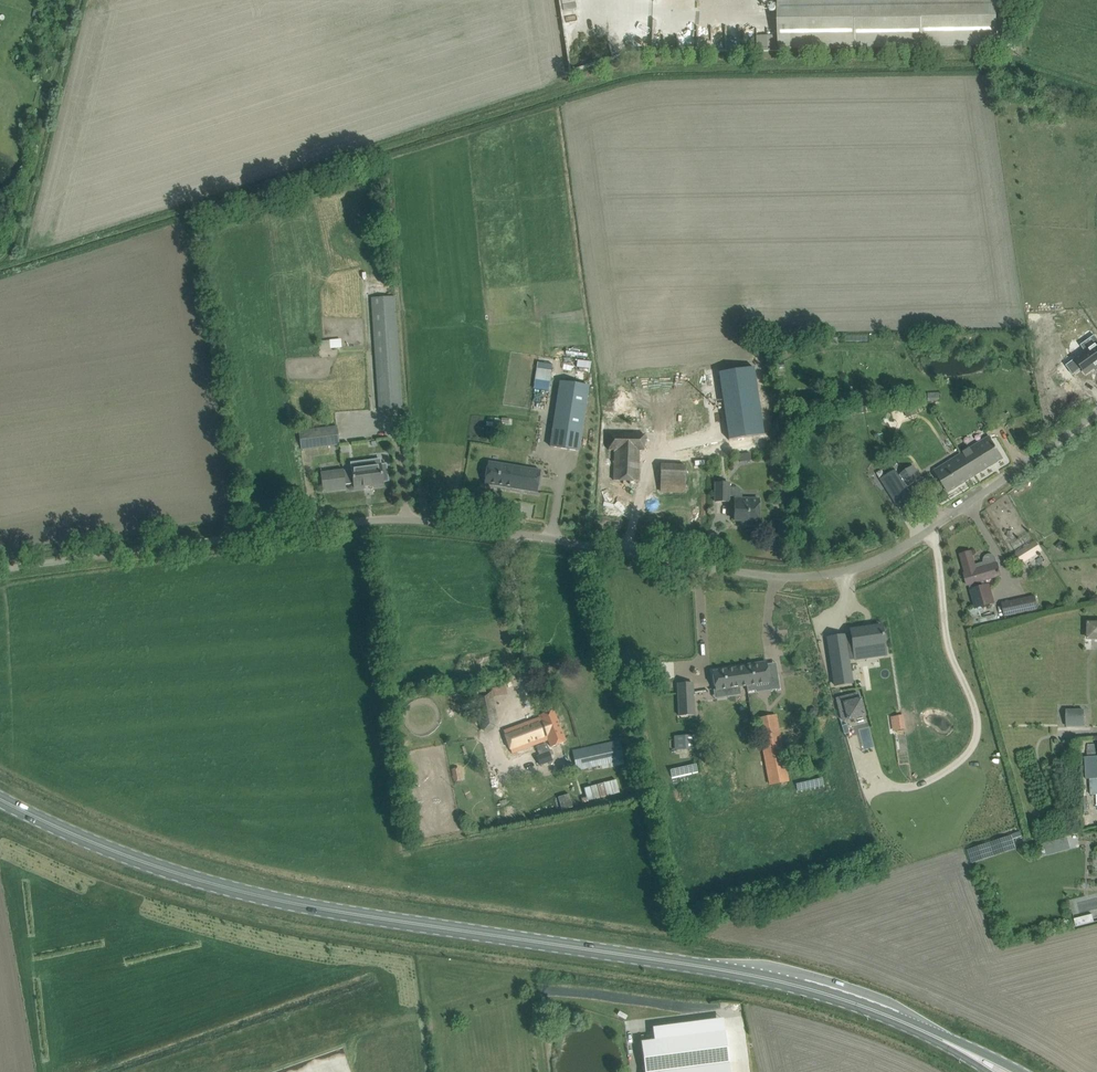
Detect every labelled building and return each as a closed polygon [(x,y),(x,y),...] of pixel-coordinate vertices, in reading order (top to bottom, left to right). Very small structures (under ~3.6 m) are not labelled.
[(779,48),(997,46),(997,0),(778,0),(779,48)] [(774,48),(774,37),(757,38),(757,48),(774,48)] [(739,281),(707,285),(729,442),(756,438),(739,311),(729,312),(728,301),(742,299),(739,281)] [(371,299),(378,410),(403,408),(395,297),(371,299)] [(590,347),(575,348),(576,376),(595,375),(594,364),(590,365),(590,347)] [(535,358),(525,359),(527,384),(537,384),(536,371),(535,358)] [(1066,378),(1075,392),(1088,384),(1090,387),(1096,383),(1096,360),(1066,378)] [(560,382),(550,447),(579,451),(589,386),(560,382)] [(545,384),(537,384),(538,404),(538,406),(546,406),(545,384)] [(928,402),(940,402),(940,394),(928,394),(928,402)] [(914,403),(904,407),(904,409),(908,418),(918,414),(914,403)] [(1004,416),(1002,413),(986,422),(992,432),(1012,420),(1009,413),(1004,416)] [(301,450),(340,445),(337,427),(299,431),(301,450)] [(638,481),(640,450),(644,450),(645,435),(610,434),(609,450),(615,450),(614,480),(638,481)] [(970,447),(961,453),(976,476),(1003,459),(998,449),(991,438),(989,436),(970,447)] [(961,453),(934,469),(943,483),(948,493),(976,476),(961,453)] [(386,464),(381,465),(371,466),(370,461),(360,462),(361,467),(352,469),(352,473),(343,474),(343,471),(323,473),(321,474),(323,491),(345,488),(345,485),(354,484),(354,488),(383,485),(383,482),(389,482),(386,464)] [(484,484),(537,493),(541,471),(488,462),(484,484)] [(685,492),(686,481),(686,466),(662,464),(660,491),(685,492)] [(908,487),(921,478),(913,467),(900,476),(908,487)] [(895,468),(883,476),(899,499),(912,491),(908,487),(900,476),(895,468)] [(716,483),(716,491),(715,502),(729,502),(729,496),(734,496),(734,520),(742,521),(742,522),(744,522),(744,525),(759,525),(759,514),(760,499),(742,499),(742,491),(739,488),(729,488),(729,484),(716,483)] [(1022,565),(1042,552),(1035,541),(1015,554),(1022,565)] [(1061,541),(1056,546),(1060,550),(1064,545),(1061,541)] [(985,567),(976,570),(971,552),(961,555),(966,573),(964,574),(967,584),(969,584),(976,606),(994,601),(989,583),(983,585),(982,579),(1001,574),(998,566),(996,561),(995,559),(993,557),(990,557),(987,557),(985,559),(984,562),(984,564),(985,567)] [(811,615),(827,612),(824,598),(809,601),(811,615)] [(1024,599),(1015,601),(1018,613),(1026,611),(1024,599)] [(1087,640),(1096,640),(1096,622),(1087,622),(1087,640)] [(845,635),(828,638),(835,686),(852,683),(849,660),(866,658),(864,647),(877,646),(879,656),(886,655),(882,626),(851,631),(852,637),(845,638),(845,635)] [(778,674),(768,675),(766,661),(759,662),(743,665),(743,667),(747,686),(748,692),(756,691),(755,684),(769,682),(770,691),(780,689),(778,674)] [(729,688),(730,695),(741,693),(740,687),(747,686),(743,667),(736,669),(713,672),(715,690),(729,688)] [(492,689),(474,694),(482,729),(496,726),(499,721),(492,689)] [(679,692),(678,693),(679,716),(694,716),(693,692),(692,692),(693,694),(679,695),(679,692)] [(858,693),(836,699),(842,720),(846,719),(864,715),(858,693)] [(566,741),(553,710),(539,716),(540,718),(504,730),(511,753),(547,739),(551,747),(566,741)] [(1066,710),(1066,727),(1084,727),(1084,716),(1076,716),(1076,710),(1066,710)] [(770,784),(788,780),(776,715),(757,718),(770,784)] [(695,735),(675,736),(675,750),(696,749),(695,735)] [(620,742),(573,752),(577,769),(585,768),(624,759),(620,742)] [(1085,757),(1086,779),(1090,778),(1096,778),(1096,756),(1087,757),(1085,757)] [(454,782),(455,782),(462,781),(459,768),(451,769),(454,782)] [(1067,837),(1045,843),(1048,855),(1070,848),(1067,837)] [(1074,927),(1092,922),(1090,914),(1072,919),(1074,927)] [(723,1032),(641,1043),(645,1071),(728,1071),(723,1032)]
